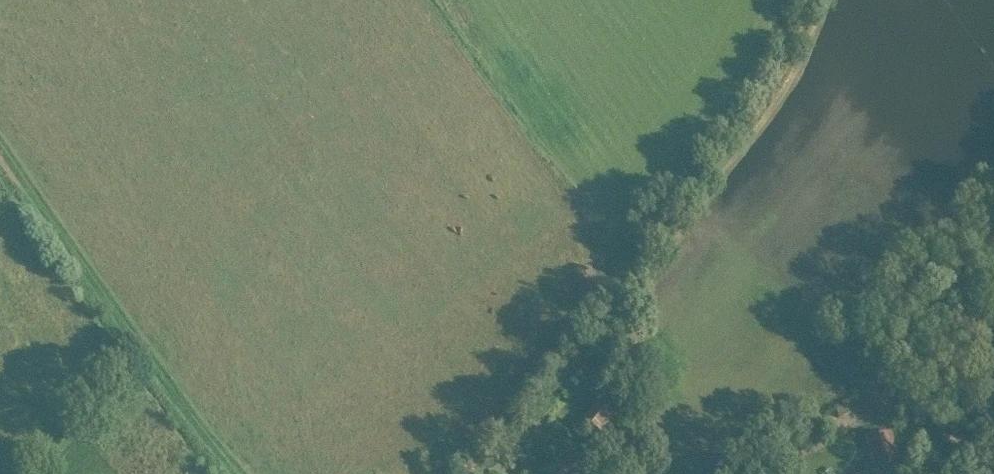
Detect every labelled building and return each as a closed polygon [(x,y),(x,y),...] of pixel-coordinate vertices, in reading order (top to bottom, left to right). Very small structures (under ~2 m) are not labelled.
[(602,433),(624,405),(606,390),(584,418),(602,433)] [(891,433),(869,440),(879,469),(901,461),(891,433)]
